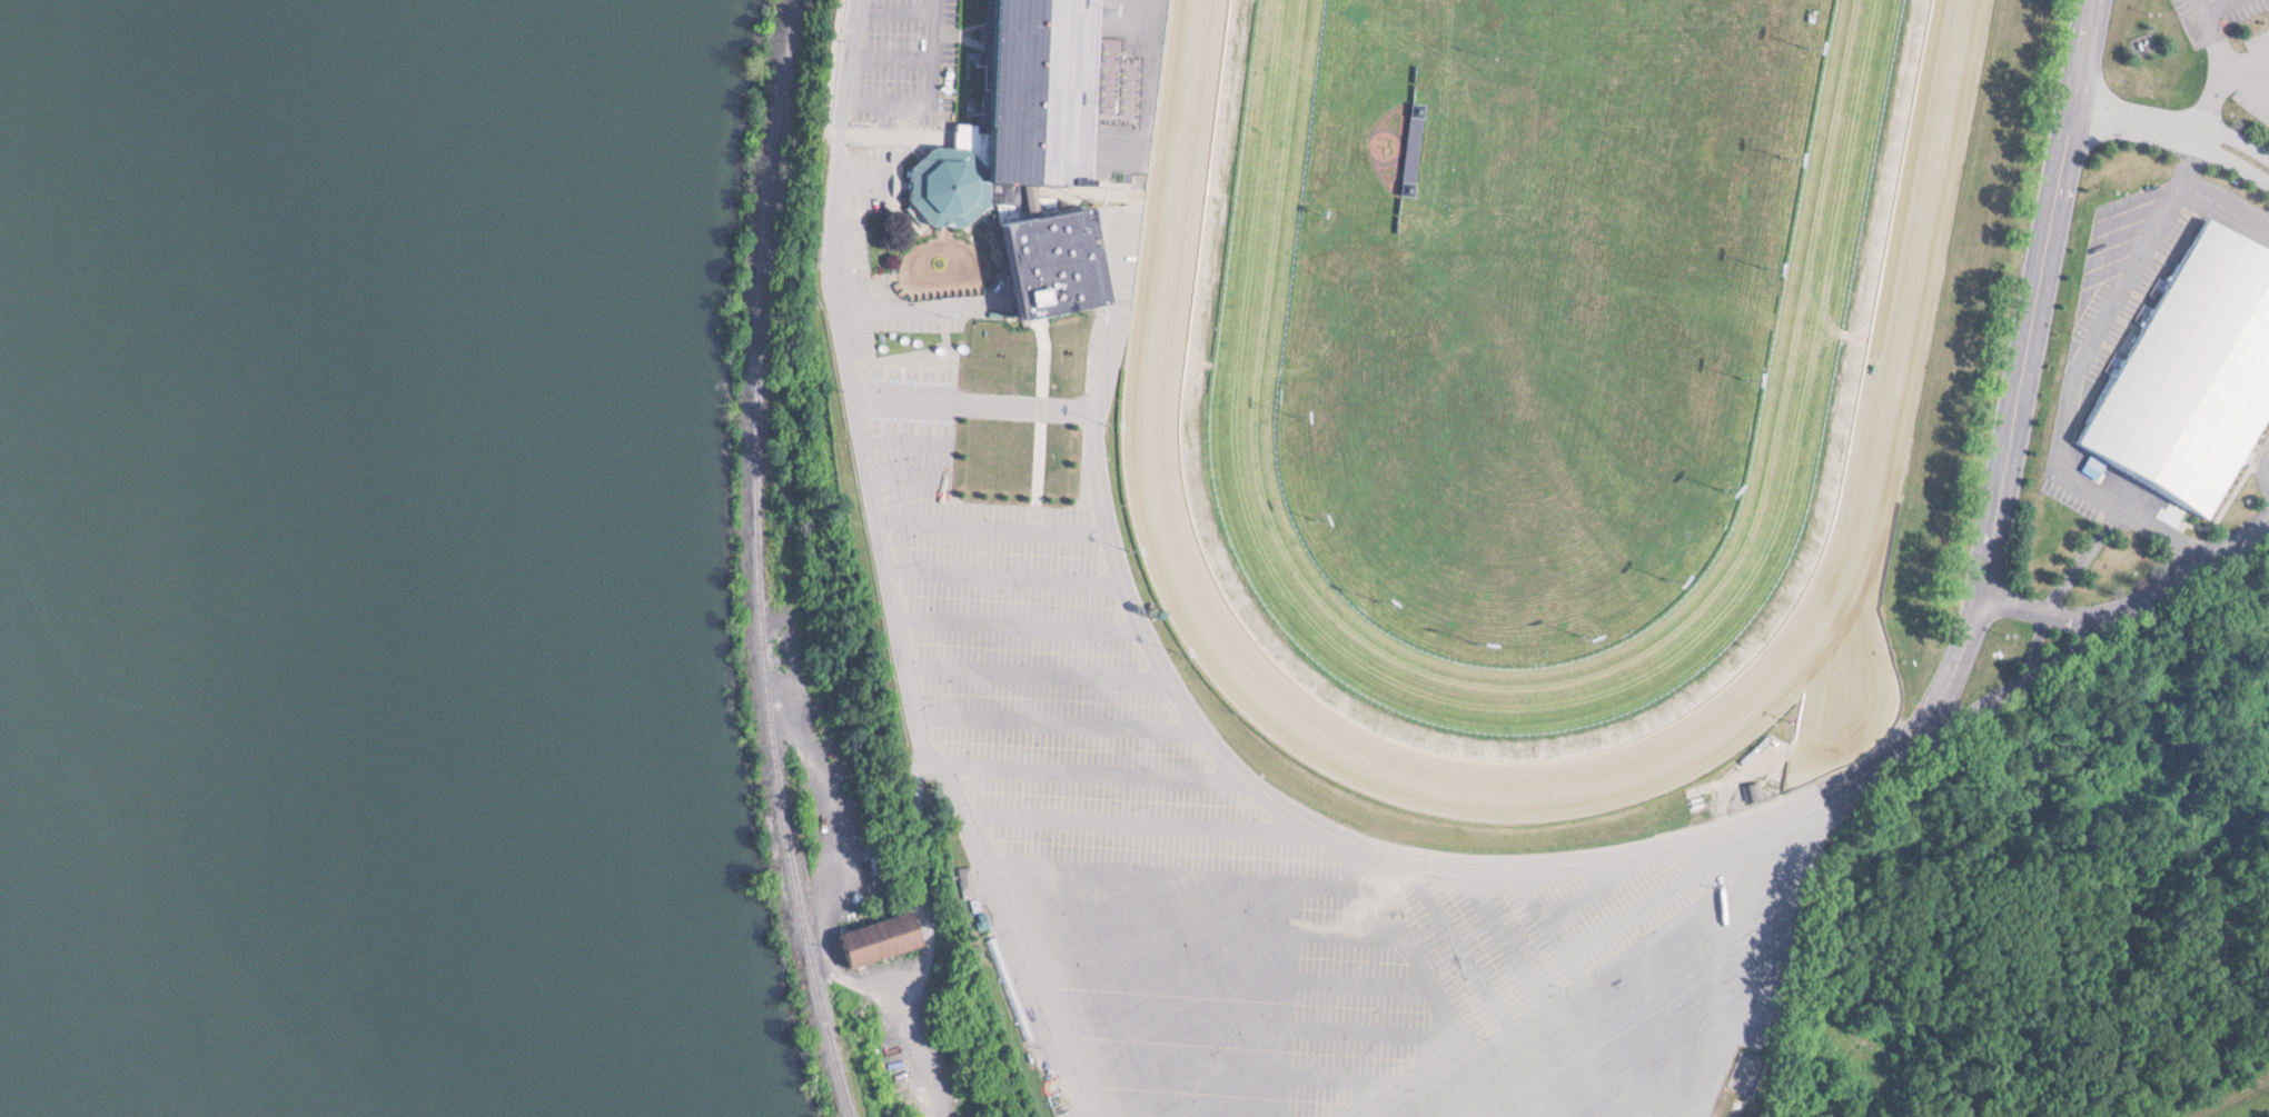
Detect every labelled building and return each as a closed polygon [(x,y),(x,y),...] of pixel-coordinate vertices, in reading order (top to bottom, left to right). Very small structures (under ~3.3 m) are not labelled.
[(989,121),(957,122),(955,144),(935,144),(910,161),(911,200),(931,222),(968,226),(989,203),(1003,203),(1023,317),(1111,301),(1089,211),(1032,217),(1023,180),(1087,183),(1093,0),(992,0),(989,121)] [(2067,446),(2201,526),(2268,412),(2268,255),(2203,216),(2067,446)] [(834,924),(911,901),(922,939),(844,961),(834,924)]
